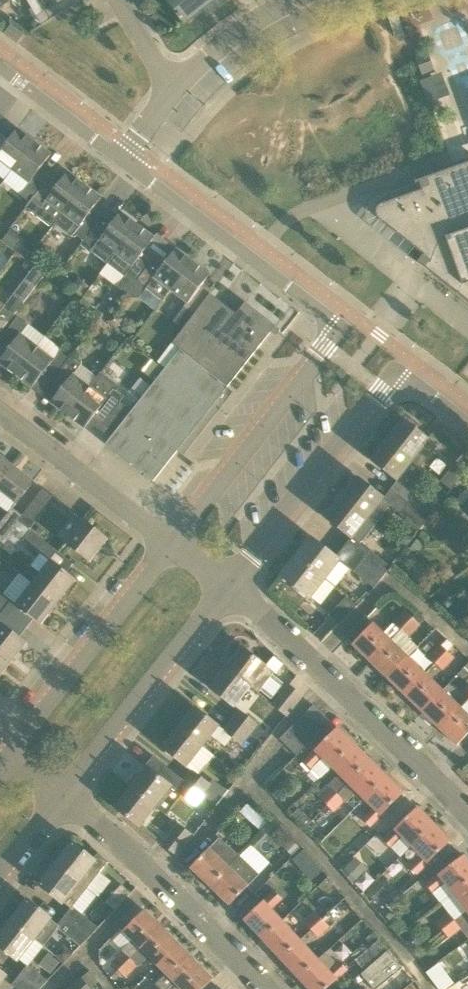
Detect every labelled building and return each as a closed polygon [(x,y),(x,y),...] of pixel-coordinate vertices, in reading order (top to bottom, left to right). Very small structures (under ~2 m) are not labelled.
[(63,0),(40,0),(46,10),(63,0)] [(179,14),(177,15),(181,19),(182,18),(186,23),(214,0),(218,5),(225,0),(168,0),(179,14)] [(395,37),(404,34),(397,11),(387,14),(395,37)] [(18,43),(24,35),(11,25),(5,33),(18,43)] [(428,52),(416,56),(423,75),(435,71),(428,52)] [(423,77),(431,99),(448,93),(440,70),(423,77)] [(13,170),(34,141),(18,129),(9,140),(0,133),(0,176),(5,180),(13,170)] [(20,195),(30,202),(50,176),(41,169),(51,154),(34,141),(13,170),(29,183),(20,195)] [(419,180),(423,189),(398,198),(399,199),(382,204),(379,206),(377,209),(377,213),(378,216),(380,219),(425,254),(419,262),(426,267),(425,268),(467,301),(467,162),(419,180)] [(52,227),(55,224),(85,185),(68,172),(60,183),(50,176),(30,202),(26,207),(52,227)] [(74,234),(84,241),(103,216),(93,209),(102,197),(85,185),(55,224),(72,237),(74,234)] [(91,251),(108,264),(138,225),(121,212),(113,223),(103,216),(84,241),(93,248),(91,251)] [(138,225),(108,264),(100,274),(117,287),(127,294),(156,256),(146,248),(155,238),(138,225)] [(21,238),(14,248),(26,258),(34,247),(21,238)] [(163,301),(171,290),(193,262),(176,249),(165,263),(156,256),(127,294),(132,298),(140,298),(146,289),(163,301)] [(171,290),(187,303),(174,321),(183,329),(210,294),(211,293),(201,286),(210,275),(193,262),(171,290)] [(35,267),(26,278),(37,286),(46,275),(35,267)] [(210,294),(183,329),(172,344),(180,350),(227,387),(275,327),(280,331),(281,330),(246,303),(236,314),(210,294)] [(24,303),(14,295),(5,306),(0,302),(0,334),(24,303)] [(15,375),(37,347),(21,334),(28,325),(18,317),(0,340),(0,346),(7,351),(0,360),(0,363),(15,375)] [(54,360),(37,347),(15,375),(32,388),(41,377),(50,384),(71,357),(62,350),(54,360)] [(114,434),(105,445),(115,452),(120,457),(121,456),(127,461),(126,462),(132,466),(133,465),(153,481),(227,387),(180,350),(132,411),(114,434)] [(97,377),(71,357),(50,384),(60,392),(51,403),(68,415),(97,377)] [(115,359),(104,371),(119,385),(130,372),(115,359)] [(93,417),(114,434),(132,411),(120,402),(124,398),(114,390),(117,386),(100,373),(97,377),(68,415),(85,428),(93,417)] [(388,440),(422,467),(437,447),(429,440),(430,440),(404,420),(388,440)] [(422,467),(388,440),(372,460),(412,492),(419,482),(413,478),(422,467)] [(12,465),(0,456),(0,481),(12,465)] [(457,461),(441,482),(452,490),(467,470),(457,461)] [(17,504),(34,482),(12,465),(0,481),(0,491),(17,504)] [(375,524),(391,504),(358,478),(342,498),(375,524)] [(30,530),(55,498),(43,489),(23,516),(18,521),(30,530)] [(409,503),(429,519),(437,509),(417,493),(409,503)] [(375,524),(342,498),(326,518),(360,545),(375,524)] [(421,529),(429,519),(409,503),(401,514),(421,529)] [(13,508),(0,524),(0,541),(2,543),(6,537),(18,521),(23,516),(13,508)] [(83,520),(65,542),(91,562),(109,540),(83,520)] [(18,521),(6,537),(19,547),(23,541),(50,562),(33,583),(59,603),(76,581),(66,573),(73,564),(30,530),(18,521)] [(340,560),(311,537),(296,557),(325,579),(336,587),(351,569),(340,560)] [(383,577),(391,567),(371,551),(363,562),(383,577)] [(325,579),(296,557),(281,576),(310,599),(325,579)] [(375,588),(383,577),(363,562),(354,572),(375,588)] [(33,583),(16,605),(42,625),(59,603),(33,583)] [(4,610),(12,600),(0,591),(0,607),(4,610)] [(339,625),(357,606),(347,597),(329,615),(339,625)] [(394,624),(401,630),(413,618),(406,611),(394,624)] [(401,630),(408,637),(420,625),(413,618),(401,630)] [(371,662),(391,641),(373,623),(353,645),(371,662)] [(0,625),(0,658),(10,665),(27,644),(1,624),(0,625)] [(371,662),(388,679),(409,657),(391,641),(371,662)] [(448,651),(438,643),(427,655),(436,664),(448,651)] [(227,668),(250,686),(258,693),(274,672),(243,647),(227,668)] [(454,658),(448,651),(436,664),(443,670),(454,658)] [(426,674),(409,657),(388,679),(405,695),(426,674)] [(10,665),(0,658),(0,678),(10,665)] [(290,682),(295,671),(280,664),(276,675),(290,682)] [(458,674),(466,681),(467,679),(467,664),(458,674)] [(250,686),(227,668),(211,688),(234,707),(250,686)] [(422,712),(443,691),(426,674),(405,695),(422,712)] [(302,696),(290,685),(289,685),(273,705),(287,715),(302,696)] [(422,712),(440,729),(460,707),(443,691),(422,712)] [(306,730),(322,713),(314,705),(297,722),(306,730)] [(218,726),(219,726),(195,707),(179,728),(203,746),(211,736),(218,726)] [(460,707),(440,729),(457,746),(467,735),(467,715),(460,707)] [(233,721),(249,734),(257,724),(240,711),(233,721)] [(331,722),(330,721),(322,713),(306,730),(314,739),(331,722)] [(242,744),(249,734),(233,721),(225,731),(232,736),(242,744)] [(289,747),(306,730),(297,722),(280,739),(289,747)] [(187,767),(203,746),(179,728),(163,748),(187,767)] [(332,766),(354,744),(338,728),(304,762),(311,769),(323,757),(332,766)] [(297,756),(314,739),(306,730),(289,747),(296,755),(297,756)] [(327,805),(371,760),(354,744),(332,766),(340,774),(328,786),(327,785),(317,795),(327,805)] [(365,799),(387,776),(371,760),(327,805),(334,812),(345,801),(347,802),(357,792),(365,799)] [(176,780),(162,769),(157,775),(148,767),(141,777),(137,777),(131,784),(132,788),(155,806),(171,786),(194,804),(202,795),(185,781),(179,776),(176,780)] [(210,784),(197,774),(193,771),(193,772),(185,781),(202,795),(217,805),(228,791),(214,779),(210,784)] [(374,808),(363,820),(370,827),(404,793),(387,776),(365,799),(374,808)] [(139,826),(155,806),(132,788),(116,808),(139,826)] [(251,804),(243,811),(259,828),(267,821),(251,804)] [(384,840),(391,847),(402,836),(412,846),(434,824),(418,807),(384,840)] [(177,855),(192,835),(179,824),(163,844),(177,855)] [(434,824),(412,846),(421,856),(410,867),(417,874),(451,841),(434,824)] [(191,868),(210,886),(239,856),(220,838),(191,868)] [(87,888),(108,862),(99,853),(94,859),(73,842),(57,864),(87,888)] [(309,878),(322,869),(306,847),(293,857),(309,878)] [(467,882),(467,860),(464,855),(427,885),(433,892),(445,883),(453,893),(467,882)] [(239,856),(210,886),(230,905),(259,875),(239,856)] [(354,884),(368,869),(356,857),(342,870),(354,884)] [(63,902),(71,909),(73,907),(75,904),(87,888),(57,864),(40,885),(62,903),(63,902)] [(467,911),(467,882),(453,893),(467,911)] [(379,883),(367,893),(376,903),(387,892),(379,883)] [(115,910),(132,893),(122,884),(106,901),(115,910)] [(271,909),(282,899),(275,891),(244,919),(263,939),(282,921),(271,909)] [(12,921),(34,939),(51,918),(28,900),(12,921)] [(71,909),(65,917),(90,937),(99,927),(82,914),(73,907),(71,909)] [(133,940),(122,950),(124,952),(112,964),(119,970),(162,927),(145,910),(124,931),(133,940)] [(311,930),(323,919),(316,912),(304,923),(311,930)] [(443,930),(455,921),(449,913),(437,922),(443,930)] [(90,937),(65,917),(57,927),(81,946),(90,937)] [(318,938),(330,927),(323,919),(311,930),(318,938)] [(34,939),(12,921),(0,936),(0,946),(18,960),(34,939)] [(300,940),(282,921),(263,939),(281,958),(300,940)] [(455,921),(443,930),(449,938),(461,929),(455,921)] [(162,927),(119,970),(126,977),(137,966),(139,967),(150,957),(158,965),(179,944),(162,927)] [(299,978),(318,959),(300,940),(281,958),(299,978)] [(364,971),(373,963),(388,950),(379,940),(355,960),(364,971)] [(196,961),(179,944),(158,965),(166,974),(156,984),(158,986),(155,988),(168,988),(196,961)] [(318,959),(299,978),(309,988),(327,988),(348,969),(329,949),(318,959)] [(196,961),(168,988),(203,988),(213,979),(196,961)] [(429,970),(441,988),(456,988),(440,963),(429,970)] [(39,988),(40,988),(48,980),(28,964),(20,975),(39,988)] [(20,975),(12,985),(18,988),(39,988),(20,975)] [(70,988),(91,988),(82,979),(70,988)]
